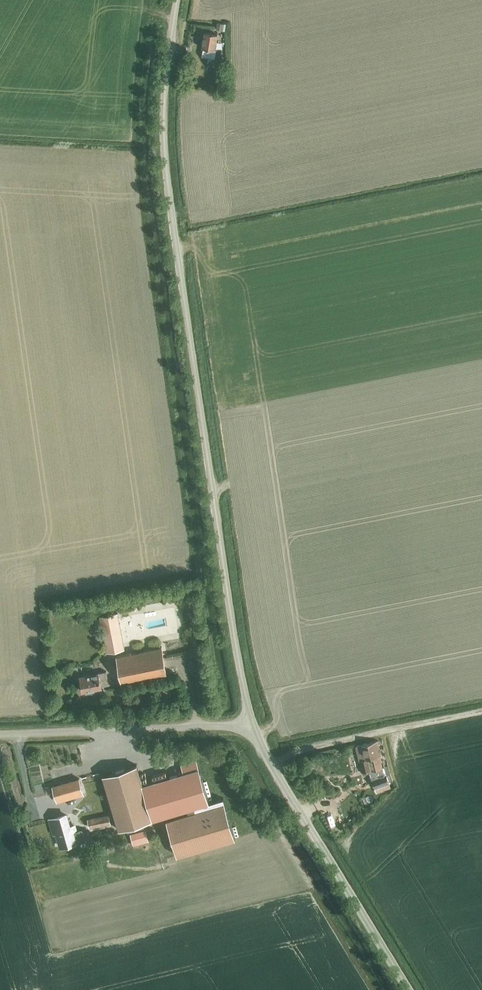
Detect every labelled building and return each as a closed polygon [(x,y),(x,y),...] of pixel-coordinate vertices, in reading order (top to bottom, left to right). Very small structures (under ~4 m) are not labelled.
[(226,22),(218,20),(217,27),(225,29),(226,22)] [(202,55),(215,57),(216,49),(215,49),(217,33),(205,31),(202,47),(203,47),(202,55)] [(100,616),(107,651),(124,648),(118,612),(100,616)] [(185,629),(168,634),(170,639),(187,634),(185,629)] [(117,655),(122,683),(167,674),(161,646),(117,655)] [(80,676),(83,691),(102,687),(100,679),(108,677),(106,670),(80,676)] [(378,740),(356,745),(362,772),(382,767),(380,755),(381,755),(378,740)] [(225,801),(196,810),(195,806),(209,802),(196,759),(182,764),(184,772),(153,781),(163,815),(188,808),(189,812),(167,819),(177,854),(235,837),(225,801)] [(102,771),(118,828),(144,821),(128,764),(102,771)] [(386,773),(374,779),(372,779),(377,792),(391,787),(389,782),(392,781),(389,772),(386,773)] [(52,785),(57,801),(84,793),(79,778),(52,785)] [(75,825),(70,827),(66,814),(50,819),(53,832),(56,831),(60,845),(79,840),(75,825)] [(88,819),(90,826),(110,822),(108,815),(88,819)] [(146,829),(131,833),(134,843),(149,839),(146,829)]
